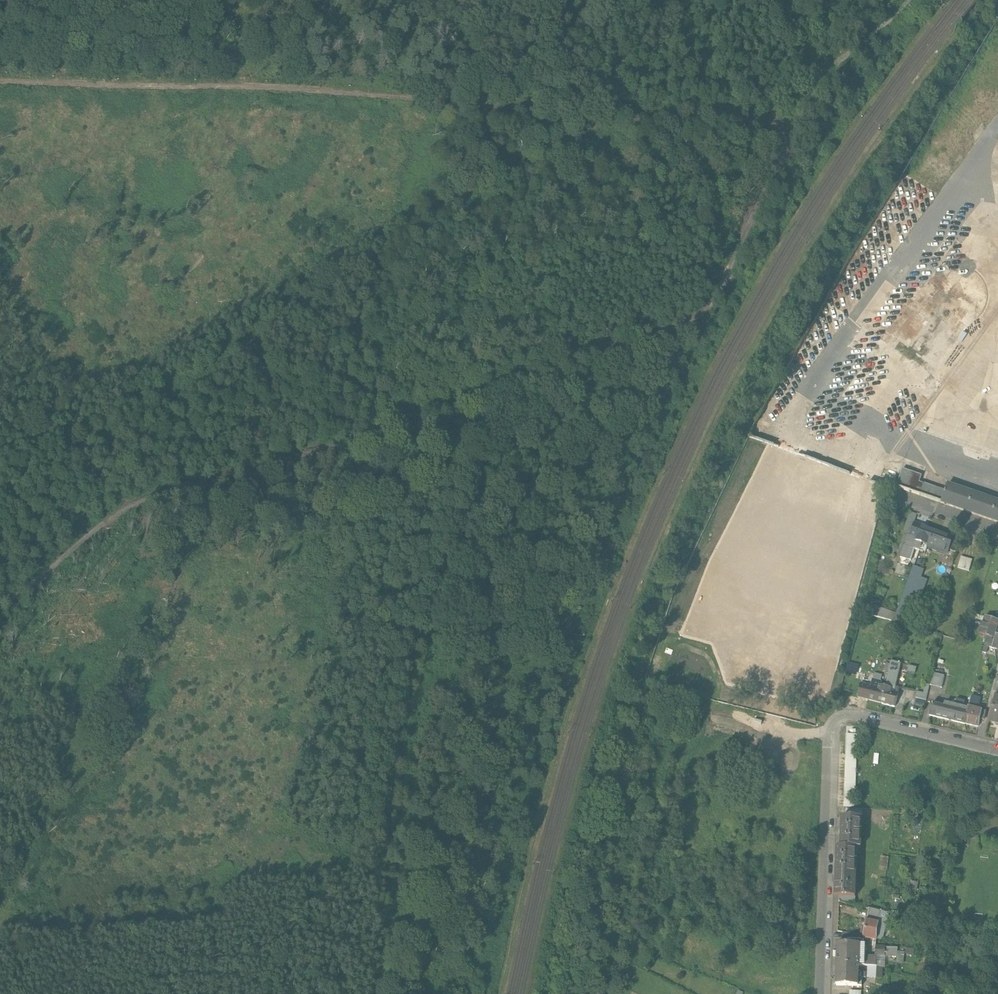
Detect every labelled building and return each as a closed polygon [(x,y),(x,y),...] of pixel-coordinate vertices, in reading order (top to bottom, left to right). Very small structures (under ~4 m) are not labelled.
[(921,475),(902,469),(896,487),(920,495),(924,484),(919,482),(921,475)] [(945,491),(924,484),(920,495),(941,503),(945,491)] [(947,484),(945,491),(941,503),(997,522),(997,502),(947,484)] [(927,526),(914,522),(910,536),(907,535),(904,545),(919,551),(919,550),(927,527),(927,526)] [(953,536),(927,527),(919,550),(925,552),(928,543),(934,545),(934,547),(947,552),(949,549),(953,536)] [(959,539),(953,536),(949,549),(956,551),(959,539)] [(972,559),(961,556),(957,567),(969,571),(972,559)] [(897,614),(894,621),(911,626),(927,579),(921,578),(923,569),(913,566),(897,614)] [(897,614),(870,604),(867,613),(894,621),(897,614)] [(985,616),(983,623),(988,625),(997,628),(997,626),(997,620),(995,619),(985,616)] [(988,625),(983,623),(980,633),(986,635),(988,625)] [(997,628),(988,625),(986,635),(994,638),(996,634),(997,628)] [(886,686),(882,703),(895,706),(900,688),(895,687),(900,663),(892,661),(889,673),(886,686)] [(863,666),(859,665),(856,678),(869,681),(871,674),(861,672),(863,666)] [(942,687),(945,676),(934,673),(931,685),(942,687)] [(872,685),(861,682),(857,695),(869,698),(869,699),(882,703),(886,686),(880,685),(881,682),(873,680),(872,685)] [(923,693),(918,692),(916,698),(926,700),(927,694),(923,693)] [(980,699),(971,696),(969,706),(969,707),(965,723),(979,726),(981,719),(984,720),(987,711),(977,709),(980,699)] [(996,696),(990,721),(997,723),(997,696),(996,696)] [(965,701),(957,699),(956,706),(953,705),(953,704),(946,703),(945,706),(933,703),(930,715),(965,723),(969,707),(969,706),(964,705),(965,701)] [(857,735),(846,734),(844,807),(855,807),(857,735)] [(860,817),(842,817),(841,847),(837,847),(835,877),(836,877),(836,881),(835,881),(835,896),(855,897),(856,888),(853,888),(855,847),(859,847),(860,817)] [(888,913),(869,908),(867,919),(866,919),(865,928),(865,931),(861,930),(860,935),(861,935),(863,936),(863,937),(876,940),(877,929),(884,931),(888,913)] [(862,940),(860,939),(842,939),(842,944),(838,944),(837,964),(858,965),(865,965),(865,944),(865,943),(863,941),(862,940)] [(898,948),(885,947),(876,947),(876,955),(897,955),(898,948)] [(858,965),(837,964),(836,985),(858,986),(858,977),(861,977),(861,973),(858,972),(858,965)] [(876,966),(868,965),(867,977),(875,977),(876,966)]
